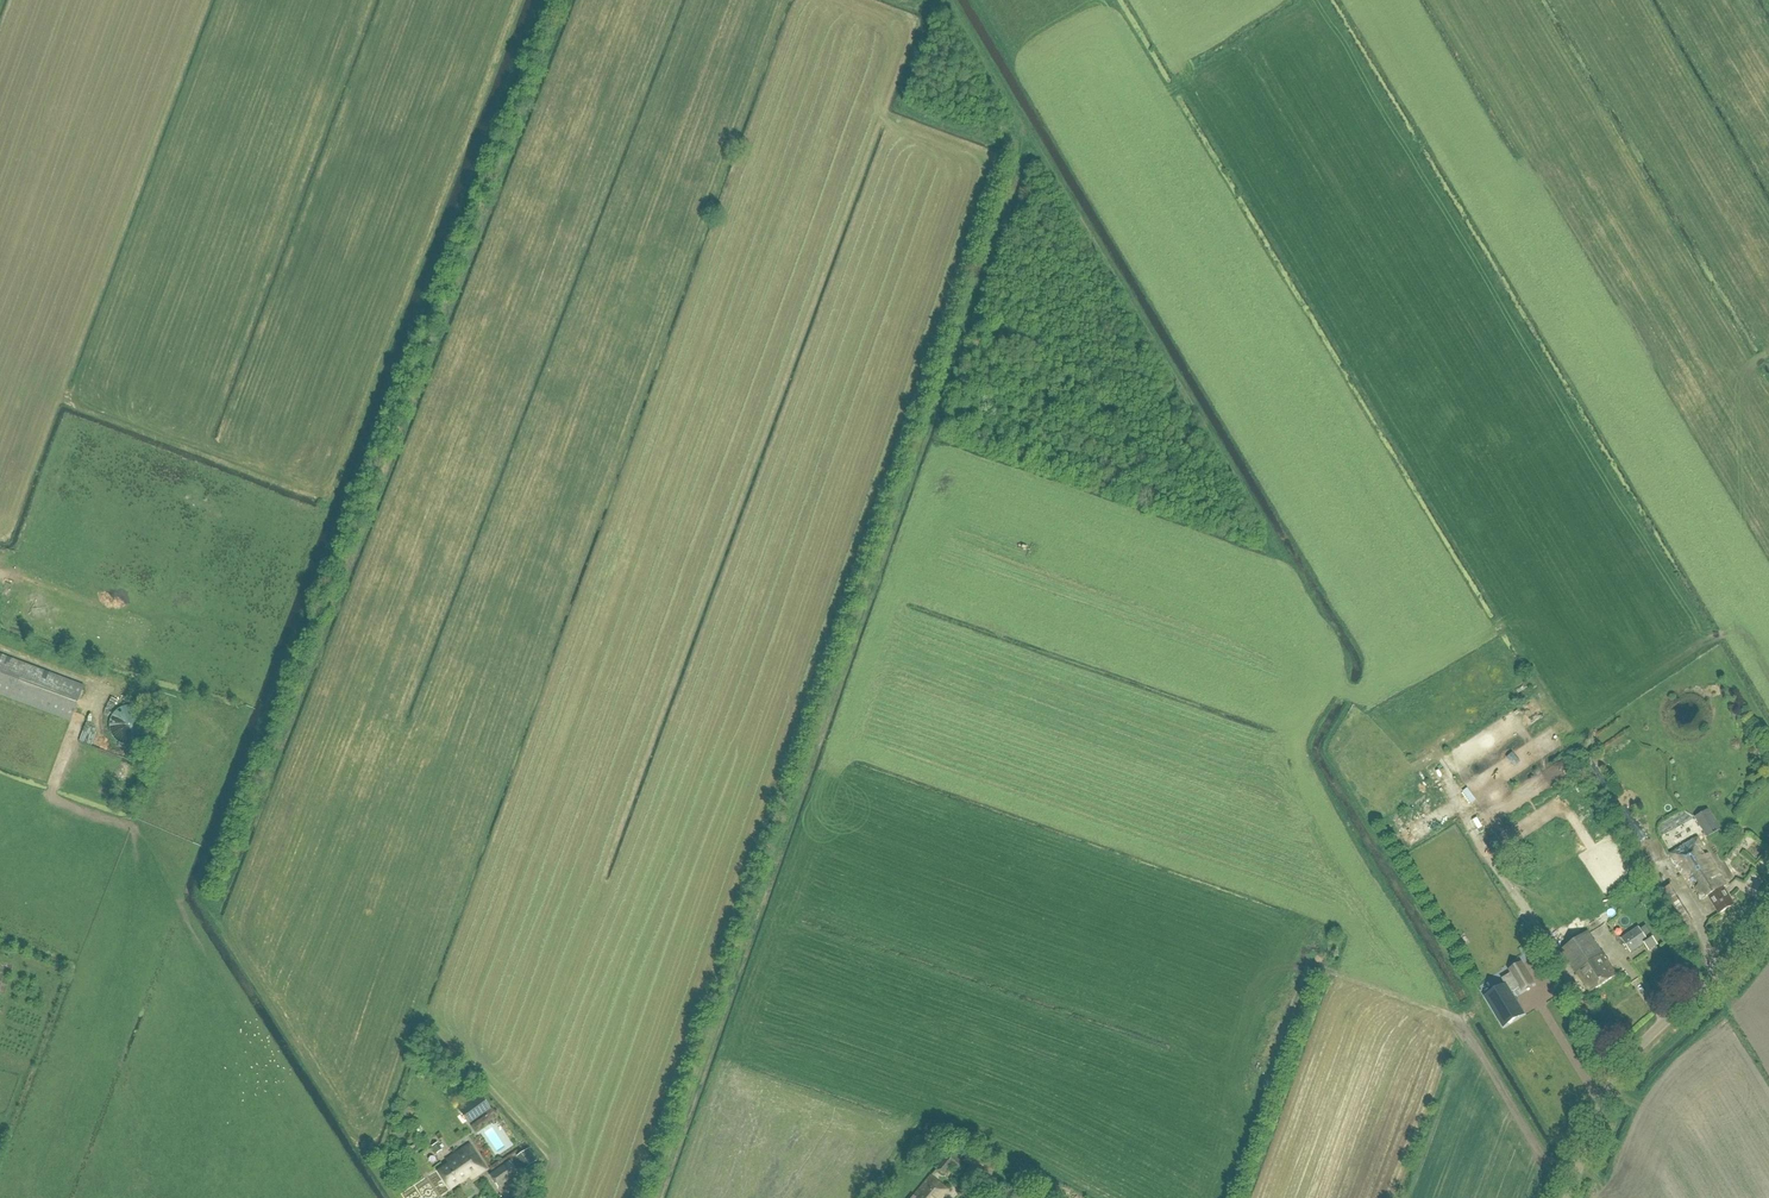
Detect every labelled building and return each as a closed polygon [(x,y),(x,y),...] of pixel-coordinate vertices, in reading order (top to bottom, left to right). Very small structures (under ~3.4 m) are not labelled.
[(84,686),(0,655),(0,695),(71,721),(84,686)] [(128,746),(131,746),(135,745),(138,744),(140,742),(143,740),(145,737),(147,734),(148,731),(149,728),(149,725),(148,722),(147,718),(146,715),(144,713),(141,711),(138,709),(135,707),(132,707),(129,706),(126,707),(122,707),(119,709),(116,711),(114,713),(112,716),(111,719),(110,722),(109,726),(110,729),(110,732),(112,735),(113,738),(116,741),(118,743),(121,744),(125,745),(128,746)] [(1531,750),(1473,779),(1481,794),(1539,765),(1531,750)] [(1707,838),(1710,836),(1712,840),(1717,837),(1715,833),(1720,830),(1708,810),(1694,818),(1707,838)] [(1443,811),(1406,828),(1414,844),(1442,831),(1436,819),(1445,815),(1443,811)] [(1587,811),(1580,817),(1590,828),(1597,821),(1587,811)] [(1523,839),(1534,835),(1527,821),(1517,825),(1523,839)] [(1459,848),(1467,846),(1463,832),(1455,834),(1459,848)] [(1719,914),(1734,905),(1723,888),(1727,885),(1708,854),(1705,855),(1701,848),(1704,846),(1698,837),(1669,855),(1692,893),(1696,891),(1702,901),(1708,897),(1719,914)] [(1731,866),(1751,875),(1756,864),(1736,855),(1731,866)] [(1682,927),(1689,923),(1692,921),(1671,886),(1659,893),(1679,929),(1682,927)] [(1590,993),(1616,976),(1607,962),(1607,961),(1588,933),(1582,936),(1561,905),(1539,919),(1576,974),(1577,973),(1590,993)] [(1602,923),(1607,930),(1617,923),(1612,915),(1602,923)] [(1657,946),(1652,938),(1648,941),(1639,928),(1622,939),(1631,953),(1645,944),(1649,951),(1657,946)] [(1532,948),(1525,952),(1531,962),(1538,958),(1532,948)] [(1507,985),(1488,997),(1505,1025),(1525,1013),(1511,991),(1521,984),(1524,990),(1535,983),(1522,963),(1512,969),(1518,979),(1507,985)] [(1598,989),(1601,994),(1619,982),(1615,977),(1598,989)] [(481,1100),(462,1113),(464,1112),(469,1119),(467,1121),(468,1121),(486,1108),(481,1100)] [(442,1150),(437,1142),(431,1146),(437,1154),(442,1150)] [(471,1180),(486,1169),(469,1145),(446,1161),(449,1165),(438,1172),(450,1190),(469,1177),(471,1180)] [(528,1149),(516,1157),(525,1169),(537,1161),(528,1149)] [(960,1174),(966,1167),(948,1152),(934,1171),(941,1177),(950,1166),(960,1174)] [(497,1188),(518,1174),(509,1162),(489,1175),(497,1188)] [(948,1190),(930,1176),(913,1197),(912,1197),(942,1197),(948,1190)]
